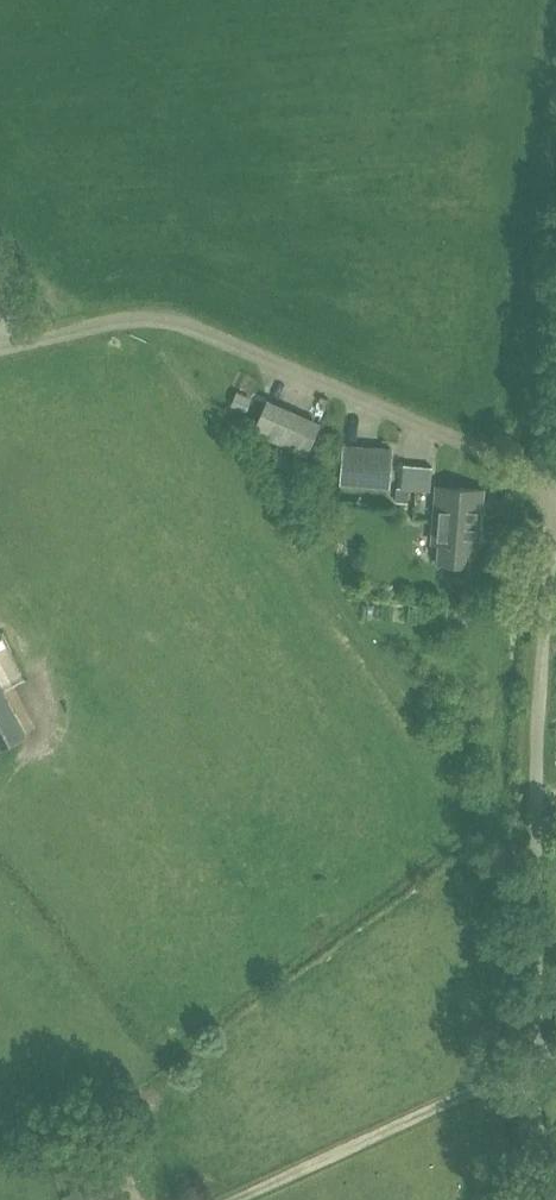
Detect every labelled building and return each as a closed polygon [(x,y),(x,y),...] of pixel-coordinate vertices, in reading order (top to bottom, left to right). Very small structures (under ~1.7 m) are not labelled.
[(238,393),(232,407),(246,413),(252,399),(238,393)] [(253,430),(307,455),(321,424),(267,400),(253,430)] [(354,440),(366,441),(367,418),(355,417),(354,440)] [(340,482),(388,487),(392,447),(344,442),(340,482)] [(479,545),(481,524),(484,489),(437,485),(434,519),(432,542),(440,542),(438,561),(471,564),(472,544),(479,545)]
